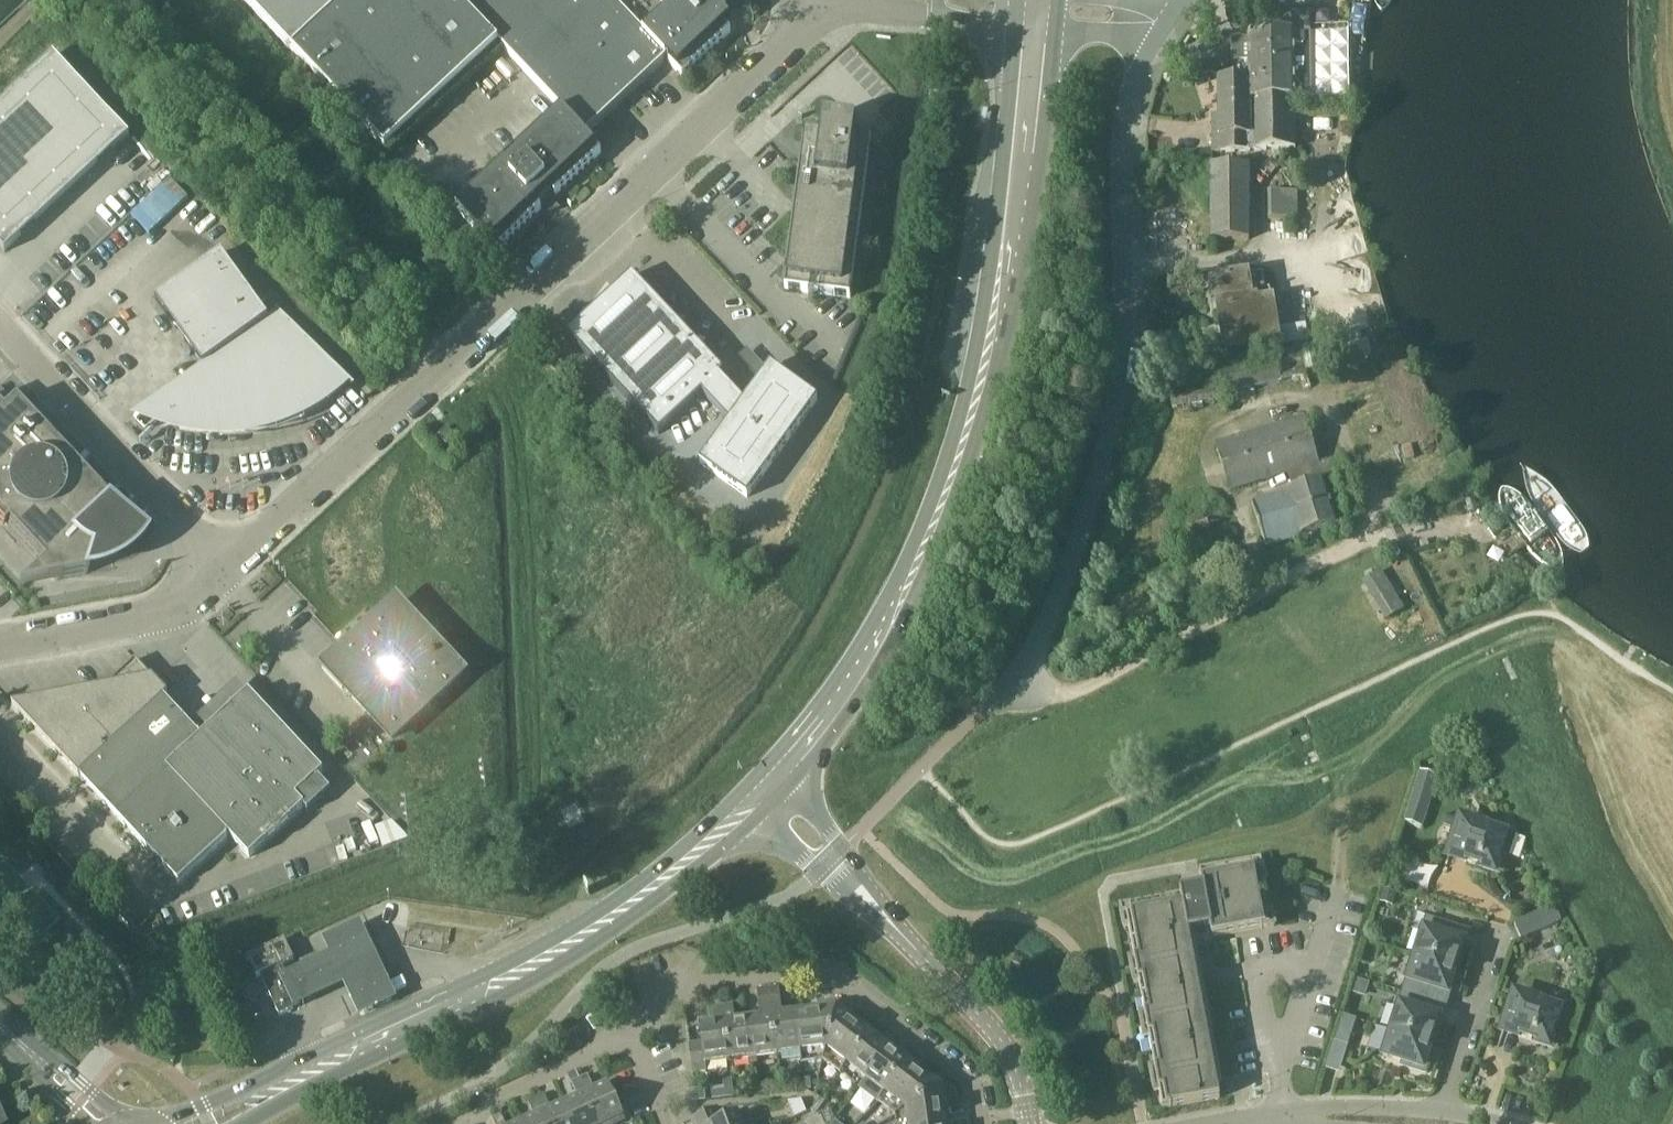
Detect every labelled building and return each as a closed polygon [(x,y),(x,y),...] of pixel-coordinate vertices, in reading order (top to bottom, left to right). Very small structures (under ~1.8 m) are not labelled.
[(294,52),(349,0),(245,0),(294,52)] [(500,45),(458,0),(350,0),(349,0),(294,52),(386,151),(500,45)] [(500,45),(560,109),(586,136),(667,60),(683,77),(731,32),(726,26),(731,22),(728,19),(728,0),(458,0),(500,45)] [(1249,60),(1250,82),(1250,107),(1290,106),(1291,109),(1295,109),(1295,102),(1310,102),(1309,17),(1266,17),(1266,35),(1249,35),(1249,41),(1234,41),(1234,60),(1249,60)] [(20,85),(0,103),(0,246),(6,252),(131,135),(54,52),(20,85)] [(1219,82),(1220,136),(1250,136),(1250,107),(1250,82),(1219,82)] [(1290,106),(1250,107),(1250,136),(1250,152),(1296,151),(1295,109),(1291,109),(1290,106)] [(602,153),(586,136),(560,109),(458,208),(498,250),(602,153)] [(851,297),(872,138),(856,136),(858,124),(823,120),(821,131),(806,129),(785,289),(851,297)] [(1250,136),(1220,136),(1220,152),(1250,152),(1250,136)] [(1212,241),(1250,240),(1249,168),(1211,168),(1212,241)] [(341,383),(346,379),(350,383),(351,382),(278,307),(276,309),(279,311),(269,317),(222,251),(156,298),(203,364),(207,361),(214,370),(155,424),(156,425),(163,419),(169,421),(175,423),(181,424),(187,426),(193,427),(199,428),(205,428),(211,429),(223,429),(236,429),(242,428),(254,426),(260,425),(266,424),(272,422),(278,420),(289,416),(295,413),(301,411),(306,408),(311,405),(317,402),(322,398),(327,395),(332,391),(336,387),(341,383)] [(748,497),(818,400),(771,366),(745,402),(720,376),(724,373),(632,275),(568,336),(659,433),(702,393),(730,422),(700,463),(748,497)] [(1227,352),(1279,343),(1270,290),(1266,291),(1263,275),(1213,283),(1216,302),(1220,302),(1221,309),(1220,310),(1227,352)] [(1368,341),(1336,348),(1339,361),(1370,354),(1368,341)] [(1276,353),(1276,355),(1281,382),(1306,376),(1305,371),(1320,368),(1315,344),(1300,347),(1276,353)] [(1223,393),(1281,382),(1276,355),(1217,367),(1223,393)] [(11,402),(0,390),(0,412),(11,402)] [(1221,390),(1182,396),(1171,398),(1173,407),(1183,405),(1183,406),(1223,400),(1221,390)] [(144,535),(108,505),(11,401),(11,402),(0,412),(0,529),(1,529),(5,525),(41,564),(17,587),(86,574),(87,572),(86,572),(92,551),(95,552),(99,552),(102,553),(105,553),(110,553),(114,552),(119,551),(122,550),(125,549),(128,548),(133,545),(137,542),(139,540),(142,538),(144,535)] [(1266,548),(1338,526),(1324,480),(1348,473),(1341,455),(1330,460),(1319,464),(1305,417),(1216,444),(1230,491),(1289,473),(1294,490),(1252,502),(1266,548)] [(448,445),(457,436),(449,427),(440,436),(448,445)] [(1404,609),(1381,570),(1362,581),(1386,621),(1404,609)] [(396,601),(377,618),(337,656),(336,654),(322,667),(342,689),(344,687),(391,738),(462,672),(396,601)] [(80,777),(165,698),(168,694),(136,659),(106,687),(13,705),(80,777)] [(202,738),(165,698),(80,777),(179,883),(230,835),(251,858),(305,808),(309,812),(332,791),(319,777),(325,772),(251,692),(202,738)] [(1438,778),(1421,773),(1406,823),(1422,828),(1438,778)] [(1511,835),(1460,819),(1448,857),(1495,872),(1501,852),(1505,854),(1510,853),(1514,839),(1511,835)] [(1220,1099),(1191,942),(1274,927),(1272,915),(1268,916),(1262,883),(1266,882),(1261,858),(1200,869),(1204,889),(1120,905),(1125,929),(1129,928),(1135,961),(1131,962),(1135,984),(1139,983),(1145,1016),(1141,1016),(1145,1038),(1149,1037),(1156,1070),(1151,1071),(1155,1093),(1160,1092),(1163,1109),(1220,1099)] [(1514,924),(1522,940),(1560,922),(1552,906),(1514,924)] [(1424,932),(1416,956),(1455,968),(1464,943),(1452,939),(1456,926),(1426,917),(1421,931),(1424,932)] [(286,973),(301,1004),(344,984),(359,1016),(398,998),(362,921),(324,939),(330,953),(286,973)] [(293,959),(285,942),(284,939),(247,957),(256,977),(260,975),(279,1015),(301,1004),(286,973),(282,964),(293,959)] [(1401,993),(1431,1002),(1435,990),(1447,993),(1455,968),(1416,956),(1409,979),(1406,979),(1401,993)] [(1351,993),(1365,997),(1370,983),(1356,979),(1351,993)] [(1400,1008),(1392,1031),(1431,1044),(1439,1019),(1427,1015),(1431,1002),(1401,993),(1397,1007),(1400,1008)] [(1549,1047),(1561,1009),(1515,994),(1503,1032),(1549,1047)] [(782,999),(770,1001),(777,1055),(782,1054),(783,1061),(802,1058),(801,1051),(796,1013),(784,1015),(782,999)] [(777,1055),(770,1001),(760,1002),(762,1018),(749,1020),(754,1058),(777,1055)] [(826,1009),(796,1013),(801,1051),(802,1058),(803,1062),(824,1060),(839,1001),(825,1003),(826,1009)] [(848,1064),(871,1033),(848,1015),(851,1010),(839,1001),(824,1060),(841,1073),(848,1064)] [(754,1058),(749,1020),(736,1021),(734,1005),(723,1007),(731,1061),(754,1058)] [(731,1061),(723,1007),(713,1008),(715,1024),(701,1026),(704,1043),(691,1044),(694,1073),(708,1071),(707,1064),(731,1061)] [(1348,1046),(1357,1020),(1343,1016),(1335,1042),(1348,1046)] [(1429,1051),(1431,1044),(1392,1031),(1384,1056),(1413,1066),(1412,1069),(1427,1074),(1434,1053),(1429,1051)] [(848,1064),(866,1078),(893,1042),(888,1037),(883,1042),(871,1033),(848,1064)] [(858,1088),(878,1102),(909,1062),(897,1053),(901,1048),(893,1042),(866,1078),(858,1088)] [(878,1102),(895,1115),(947,1085),(936,1076),(933,1080),(909,1062),(878,1102)] [(601,1123),(618,1123),(626,1120),(609,1082),(595,1088),(589,1075),(581,1079),(601,1123)] [(581,1079),(573,1082),(579,1095),(565,1101),(575,1123),(601,1123),(581,1079)] [(944,1100),(949,1100),(947,1085),(895,1115),(896,1123),(947,1123),(944,1100)] [(565,1101),(551,1108),(546,1095),(538,1098),(549,1123),(575,1123),(565,1101)] [(538,1098),(529,1102),(535,1115),(522,1121),(523,1123),(549,1123),(538,1098)] [(751,1110),(724,1121),(719,1108),(692,1119),(694,1123),(756,1123),(751,1110)] [(823,1113),(814,1117),(817,1123),(827,1123),(823,1113)] [(502,1114),(495,1118),(497,1123),(507,1123),(502,1114)]
